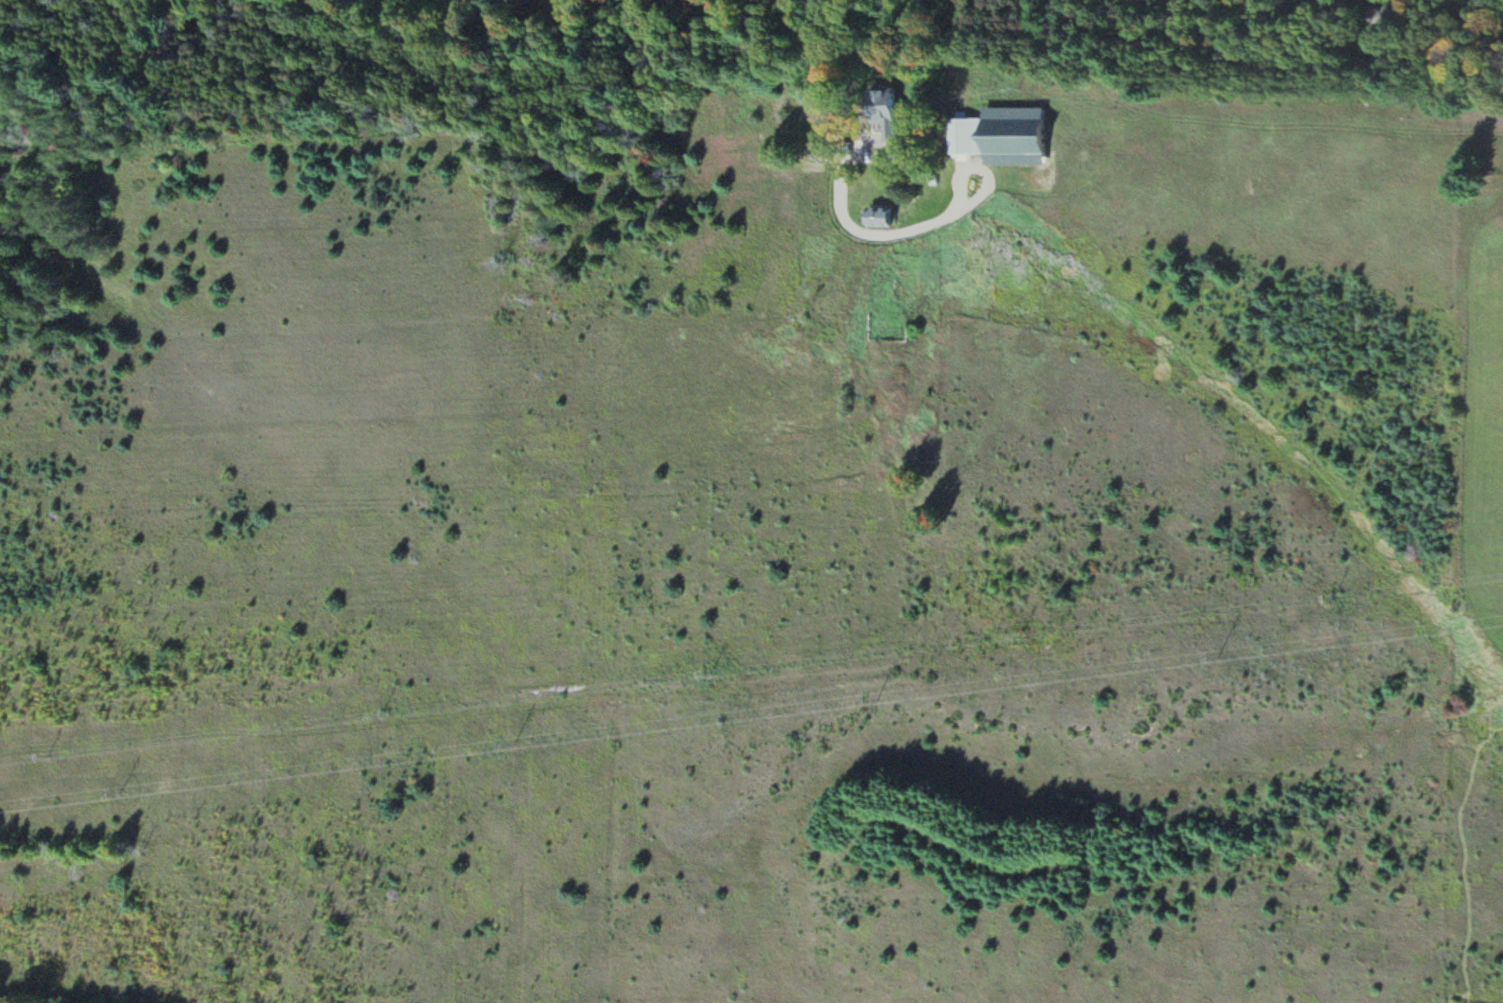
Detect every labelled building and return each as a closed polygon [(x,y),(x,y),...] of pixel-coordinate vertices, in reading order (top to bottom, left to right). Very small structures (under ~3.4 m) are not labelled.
[(1396,27),(1396,8),(1374,7),(1374,26),(1396,27)] [(875,135),(886,134),(886,140),(901,140),(900,89),(873,89),(875,135)] [(987,118),(952,118),(952,156),(987,156),(987,118)] [(869,229),(895,229),(895,210),(869,210),(869,229)]
